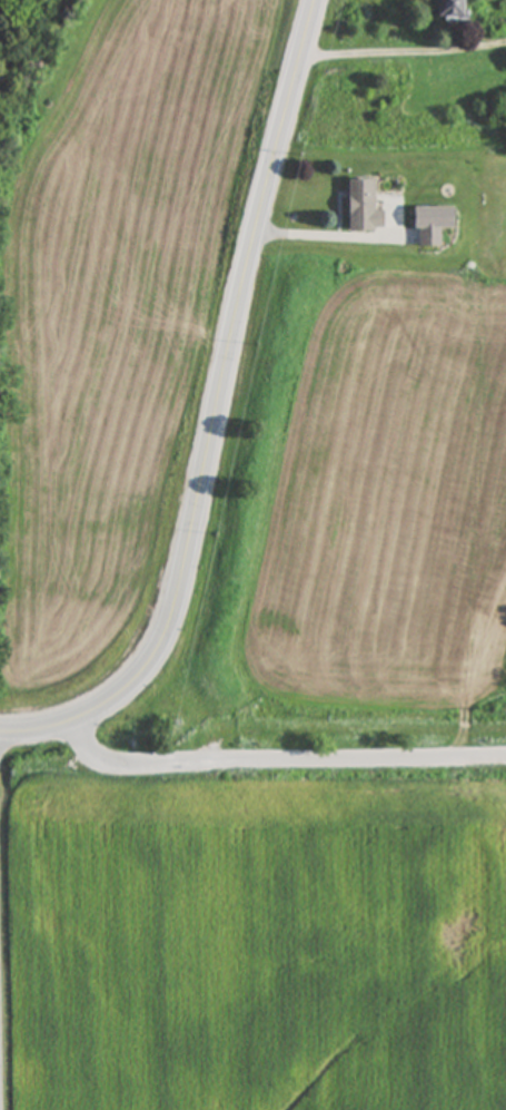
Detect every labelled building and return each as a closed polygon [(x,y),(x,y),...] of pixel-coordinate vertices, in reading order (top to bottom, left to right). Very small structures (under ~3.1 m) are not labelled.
[(459,0),(433,0),(433,19),(459,19),(459,0)] [(370,181),(344,181),(345,233),(379,232),(379,212),(370,212),(370,181)] [(449,230),(449,208),(410,208),(410,230),(416,230),(416,248),(438,248),(438,230),(449,230)]
